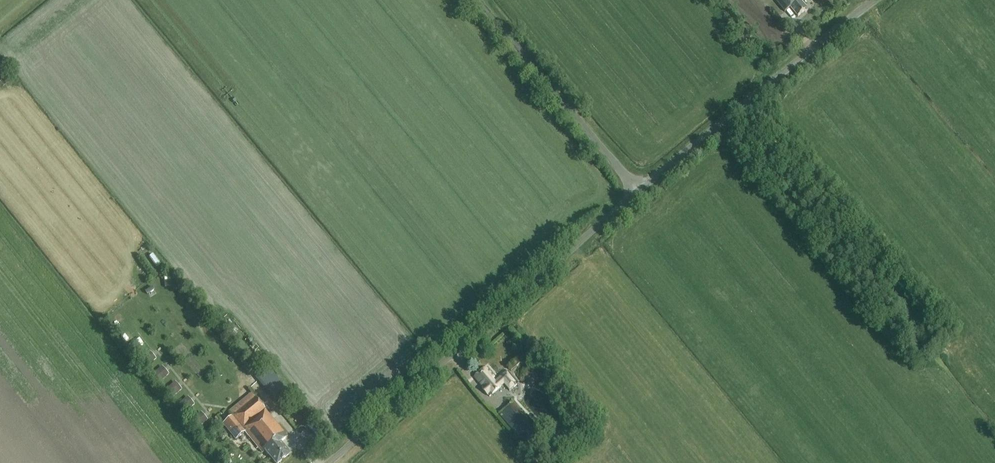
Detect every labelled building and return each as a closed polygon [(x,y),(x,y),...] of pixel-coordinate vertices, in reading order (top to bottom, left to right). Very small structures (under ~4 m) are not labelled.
[(800,0),(775,0),(785,12),(790,8),(798,17),(807,9),(800,0)] [(236,364),(242,359),(232,348),(226,353),(236,364)] [(146,368),(156,359),(149,351),(140,360),(146,368)] [(159,383),(169,375),(162,366),(152,375),(159,383)] [(495,383),(493,380),(495,378),(486,368),(475,377),(484,387),(482,388),(488,395),(491,392),(493,394),(505,385),(510,391),(518,385),(507,373),(495,383)] [(172,398),(182,390),(175,382),(165,390),(172,398)] [(185,413),(195,405),(188,397),(178,405),(185,413)] [(254,397),(241,409),(238,405),(229,412),(232,416),(222,424),(235,440),(245,432),(262,453),(265,451),(274,462),(279,462),(290,454),(280,443),(287,437),(254,397)] [(524,444),(537,433),(531,426),(532,424),(514,403),(499,416),(524,444)] [(198,429),(208,421),(201,412),(191,421),(198,429)] [(551,450),(545,455),(551,462),(552,462),(558,458),(551,450)]
